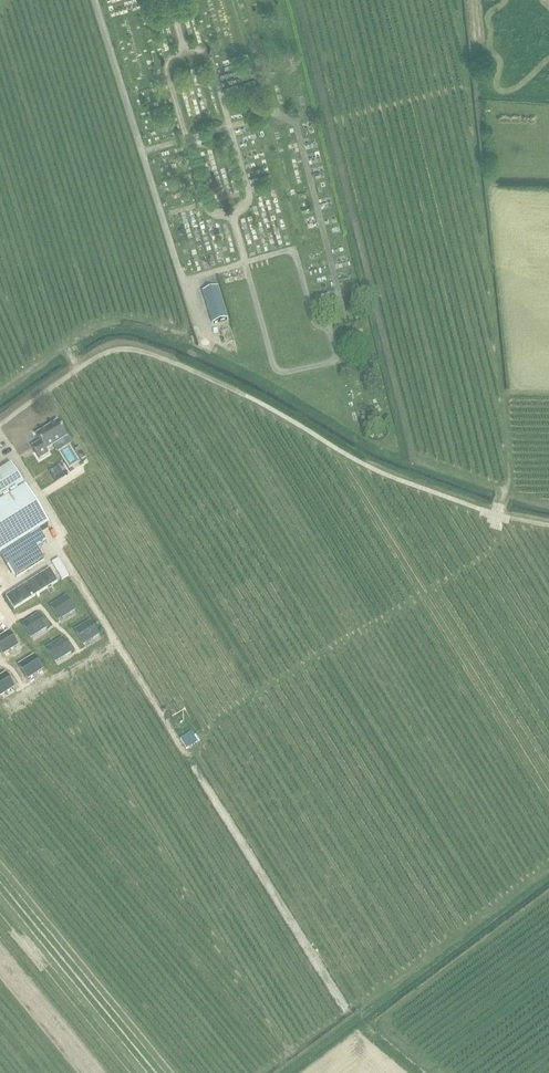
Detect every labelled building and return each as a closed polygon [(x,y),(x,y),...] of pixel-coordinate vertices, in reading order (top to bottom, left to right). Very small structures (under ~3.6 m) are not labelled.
[(257,131),(275,125),(271,115),(254,120),(257,131)] [(228,318),(218,286),(203,291),(212,323),(228,318)] [(250,291),(238,293),(239,302),(252,300),(250,291)] [(39,459),(48,453),(46,450),(67,436),(58,421),(36,435),(40,442),(32,447),(39,459)] [(79,447),(75,450),(81,459),(86,457),(79,447)] [(61,463),(48,472),(53,478),(53,477),(66,470),(61,463)] [(0,557),(7,553),(41,532),(50,526),(46,520),(25,486),(11,464),(0,471),(0,556),(0,557)] [(41,532),(7,553),(13,563),(37,549),(47,542),(41,532)] [(58,558),(51,562),(61,579),(68,575),(58,558)] [(50,569),(6,597),(13,609),(58,581),(50,569)] [(10,591),(0,570),(0,588),(3,595),(10,591)] [(65,596),(51,605),(59,619),(74,609),(65,596)] [(38,614),(23,624),(31,637),(46,627),(38,614)] [(91,620),(75,630),(83,643),(99,633),(91,620)] [(0,638),(0,650),(3,655),(18,645),(10,632),(0,638)] [(62,639),(47,648),(55,661),(70,651),(62,639)] [(35,656),(19,667),(28,680),(44,669),(35,656)] [(0,675),(0,692),(14,682),(7,670),(0,675)] [(191,732),(180,738),(186,749),(198,742),(191,732)]
